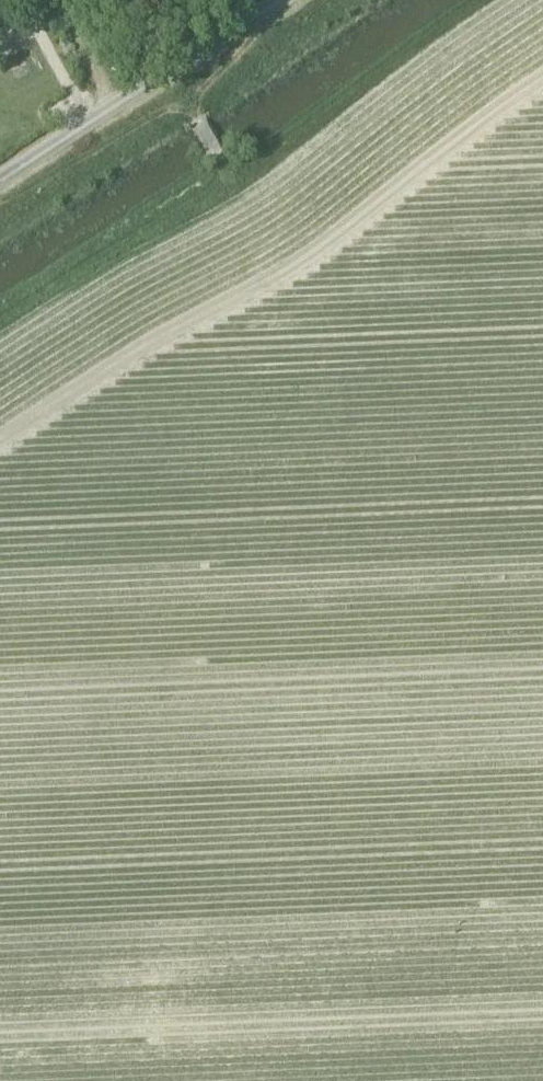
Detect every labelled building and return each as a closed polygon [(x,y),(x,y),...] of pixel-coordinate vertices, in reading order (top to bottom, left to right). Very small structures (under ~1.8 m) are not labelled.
[(18,0),(0,0),(0,5),(2,9),(18,0)]
